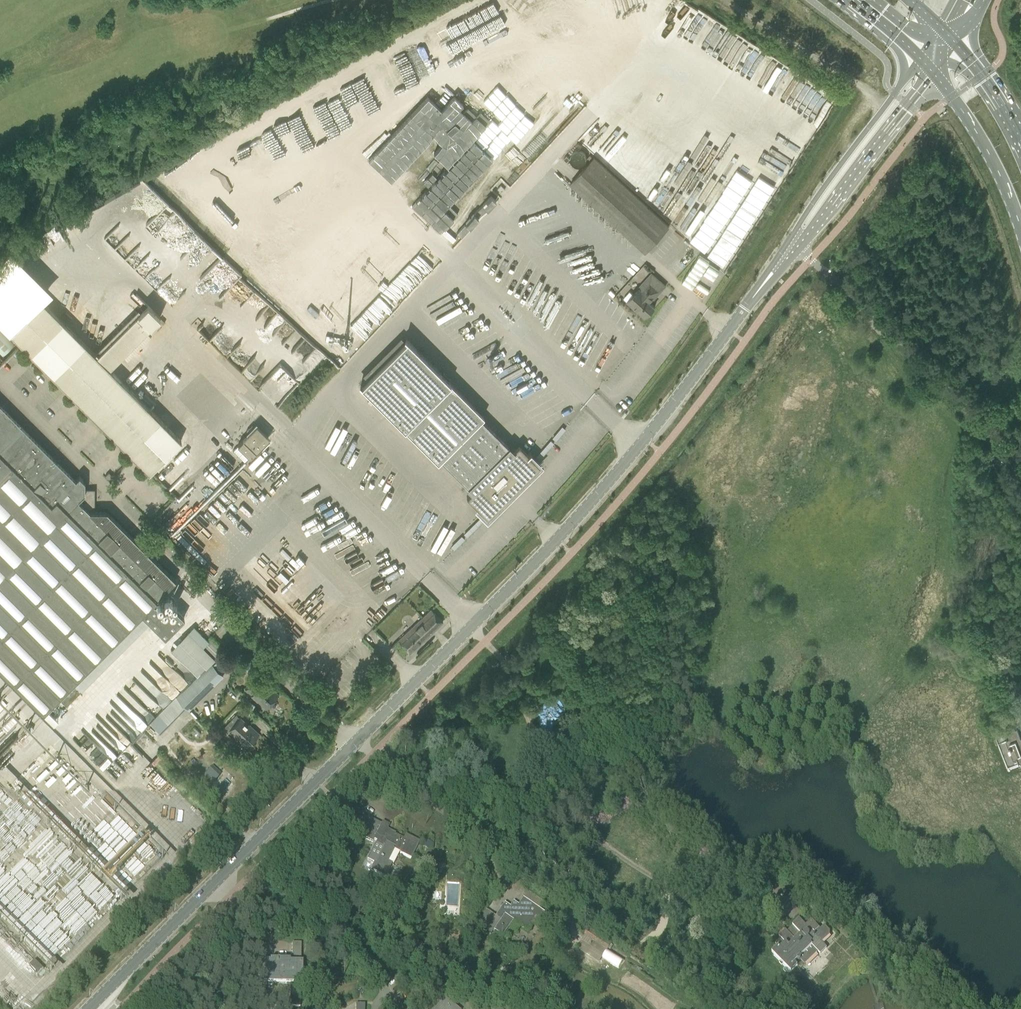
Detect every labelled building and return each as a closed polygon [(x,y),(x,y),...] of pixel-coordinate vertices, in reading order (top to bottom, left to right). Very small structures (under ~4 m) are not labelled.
[(721,82),(721,20),(699,8),(674,52),(680,55),(680,62),(676,69),(676,78),(698,90),(701,90),(701,92),(705,95),(714,94),(721,82)] [(821,22),(816,31),(828,38),(833,29),(821,22)] [(593,153),(614,172),(643,142),(621,122),(593,153)] [(653,155),(655,150),(644,145),(642,150),(653,155)] [(645,253),(669,227),(594,157),(570,183),(645,253)] [(721,259),(721,230),(711,230),(711,244),(701,244),(701,259),(721,259)] [(120,253),(134,241),(127,233),(113,245),(120,253)] [(12,250),(0,262),(0,323),(149,472),(181,440),(109,368),(123,354),(127,358),(150,335),(146,331),(160,317),(147,304),(96,355),(42,301),(53,291),(12,250)] [(666,286),(651,273),(637,288),(638,289),(633,294),(629,291),(623,298),(627,301),(626,301),(644,317),(654,306),(649,302),(653,297),(654,298),(666,286)] [(275,331),(283,317),(267,307),(262,316),(261,316),(258,321),(275,331)] [(481,418),(484,416),(407,339),(361,385),(438,462),(440,459),(468,486),(467,487),(471,492),(468,495),(487,513),(510,490),(512,492),(539,466),(519,445),(514,450),(509,445),(508,446),(481,418)] [(43,712),(44,711),(58,697),(66,706),(81,691),(72,683),(142,614),(150,622),(162,635),(165,637),(177,624),(184,617),(182,616),(175,609),(171,614),(165,609),(163,611),(154,602),(156,600),(155,599),(161,594),(162,595),(166,591),(165,589),(168,586),(169,587),(176,580),(107,511),(90,511),(90,504),(92,504),(92,498),(90,498),(90,493),(85,493),(85,481),(79,476),(75,480),(0,405),(0,669),(43,712)] [(255,427),(254,427),(252,425),(246,431),(249,433),(237,445),(238,445),(233,450),(244,462),(249,457),(250,457),(267,439),(255,427)] [(443,622),(436,615),(431,609),(398,640),(410,653),(443,622)] [(222,655),(212,665),(178,700),(184,706),(187,709),(223,675),(216,669),(226,659),(222,655)] [(266,708),(279,694),(257,675),(245,689),(266,708)] [(175,698),(150,724),(158,732),(184,706),(178,700),(175,698)] [(1014,709),(1016,716),(1007,719),(1010,728),(996,733),(1008,766),(1019,761),(1020,765),(1020,707),(1014,709)] [(241,717),(223,737),(231,744),(237,739),(246,747),(259,734),(259,733),(257,735),(248,727),(249,725),(241,717)] [(24,739),(29,735),(25,730),(20,734),(24,739)] [(382,822),(381,824),(359,813),(355,822),(353,827),(359,830),(357,834),(372,842),(374,840),(377,841),(367,860),(374,863),(371,870),(385,877),(392,864),(394,865),(400,853),(411,859),(419,842),(406,835),(404,839),(395,834),(396,833),(387,829),(389,825),(382,822)] [(428,850),(431,843),(425,840),(422,847),(428,850)] [(504,903),(488,927),(489,925),(494,929),(493,931),(494,931),(502,936),(513,921),(528,931),(537,918),(543,923),(548,915),(523,898),(518,905),(516,904),(513,908),(504,903)] [(88,929),(112,906),(106,899),(82,923),(88,929)] [(812,921),(806,927),(799,920),(787,932),(785,930),(779,936),(781,938),(775,944),(778,947),(772,953),(780,962),(791,973),(797,966),(794,964),(797,960),(798,961),(799,961),(800,961),(801,961),(805,965),(818,952),(820,954),(827,948),(822,943),(830,936),(830,932),(824,926),(820,930),(812,921)] [(607,950),(611,943),(588,928),(584,934),(585,935),(581,941),(577,948),(599,962),(607,950)] [(301,962),(301,943),(292,943),(292,955),(291,955),(290,962),(290,960),(270,960),(270,962),(259,962),(259,975),(263,975),(263,984),(290,984),(289,1003),(285,1003),(285,1007),(300,1007),(300,984),(302,984),(302,962),(301,962)] [(617,965),(621,958),(607,950),(603,956),(617,965)] [(558,1003),(568,985),(561,981),(551,999),(558,1003)] [(443,996),(433,1008),(458,1008),(443,996)]
